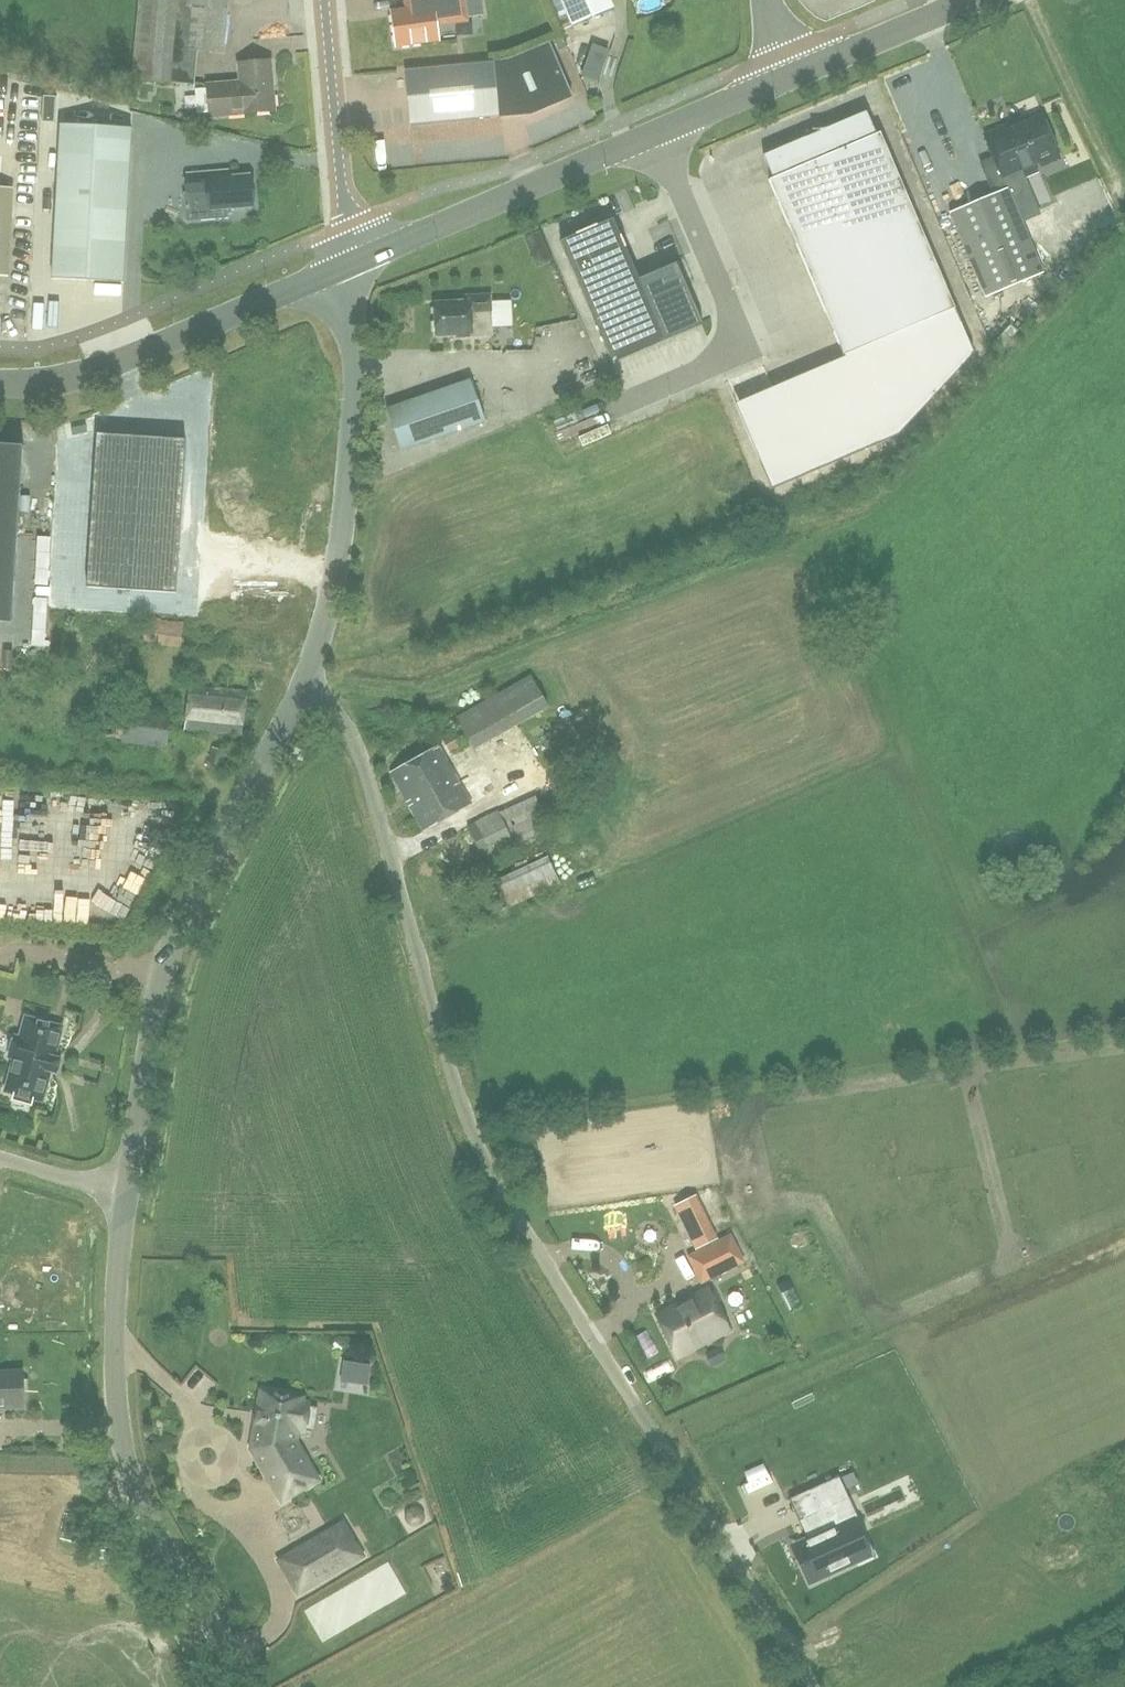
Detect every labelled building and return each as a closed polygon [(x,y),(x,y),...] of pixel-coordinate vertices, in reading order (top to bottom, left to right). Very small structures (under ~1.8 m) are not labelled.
[(229,0),(140,0),(133,78),(195,83),(198,51),(224,53),(229,0)] [(392,12),(393,17),(397,46),(439,40),(436,22),(468,17),(484,15),(481,0),(404,0),(405,10),(392,12)] [(573,26),(614,8),(611,0),(562,0),(573,26)] [(410,124),(499,115),(500,118),(501,118),(501,115),(531,112),(572,95),(551,44),(494,63),(405,71),(410,124)] [(210,116),(275,110),(270,60),(239,63),(241,82),(208,85),(210,116)] [(955,309),(880,132),(876,134),(866,112),(763,156),(773,178),(768,180),(844,357),(772,388),(796,445),(760,461),(772,490),(898,436),(975,355),(955,309)] [(1007,126),(984,136),(1002,177),(1039,161),(1044,164),(1053,160),(1053,155),(1057,153),(1042,117),(1009,131),(1007,126)] [(124,284),(132,128),(60,124),(52,280),(124,284)] [(229,171),(189,175),(191,194),(203,193),(205,221),(228,219),(227,208),(253,205),(250,177),(230,179),(229,171)] [(9,276),(13,188),(0,188),(0,276),(9,276)] [(1022,225),(1007,189),(950,213),(985,297),(1042,272),(1022,225)] [(613,218),(561,241),(614,363),(703,324),(685,283),(648,299),(613,218)] [(513,317),(511,290),(492,291),(493,318),(513,317)] [(458,337),(493,335),(491,295),(466,296),(466,301),(435,303),(437,335),(458,334),(458,337)] [(471,379),(386,409),(401,452),(486,422),(471,379)] [(59,424),(62,439),(84,435),(81,419),(59,424)] [(174,599),(181,445),(92,441),(84,595),(174,599)] [(21,490),(24,446),(0,445),(0,489),(21,490)] [(21,490),(0,489),(0,533),(18,535),(21,490)] [(18,535),(0,533),(0,578),(16,579),(18,535)] [(0,578),(0,622),(13,623),(16,579),(0,578)] [(147,617),(146,642),(183,643),(184,618),(147,617)] [(530,674),(498,693),(516,725),(549,707),(530,674)] [(242,735),(246,691),(190,686),(186,730),(242,735)] [(493,738),(475,706),(456,717),(474,749),(493,738)] [(170,719),(126,713),(122,740),(143,744),(167,746),(170,719)] [(449,752),(467,743),(460,730),(442,739),(449,752)] [(423,830),(471,803),(438,745),(390,772),(423,830)] [(221,770),(226,750),(212,747),(207,767),(221,770)] [(19,791),(0,791),(0,825),(18,826),(19,791)] [(101,833),(101,814),(115,814),(115,824),(128,825),(128,795),(87,795),(86,833),(101,833)] [(468,826),(483,859),(538,833),(524,801),(499,812),(498,811),(468,826)] [(503,873),(509,897),(562,883),(555,859),(503,873)] [(55,1057),(63,1027),(25,1016),(20,1037),(14,1036),(8,1058),(14,1059),(5,1092),(15,1094),(13,1100),(32,1105),(33,1100),(43,1102),(51,1072),(58,1073),(62,1059),(55,1057)] [(702,1282),(743,1261),(731,1236),(689,1256),(702,1282)] [(677,1356),(729,1330),(708,1290),(657,1316),(677,1356)] [(23,1405),(22,1368),(0,1369),(0,1405),(23,1405)] [(295,1427),(315,1430),(319,1408),(299,1405),(300,1398),(272,1393),(267,1391),(259,1407),(252,1449),(281,1500),(315,1480),(294,1444),(293,1439),(295,1427)] [(852,1536),(837,1503),(845,1499),(836,1479),(807,1492),(817,1512),(801,1519),(810,1539),(804,1542),(810,1555),(798,1560),(808,1584),(856,1562),(846,1539),(852,1536)] [(359,1556),(342,1526),(280,1562),(298,1592),(359,1556)] [(431,1554),(436,1582),(455,1579),(449,1551),(431,1554)]
